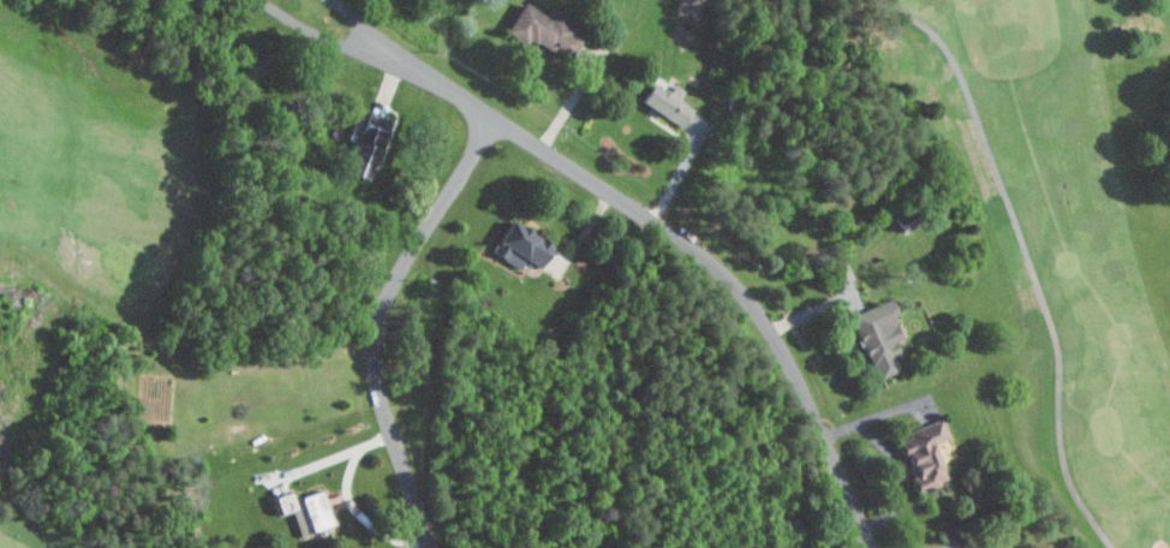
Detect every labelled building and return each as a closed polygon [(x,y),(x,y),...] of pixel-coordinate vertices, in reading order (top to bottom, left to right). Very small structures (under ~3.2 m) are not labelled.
[(581,27),(550,10),(547,17),(521,3),(506,29),(564,59),(581,27)] [(677,98),(682,89),(672,82),(666,92),(648,80),(636,98),(679,126),(692,107),(677,98)] [(363,179),(387,122),(365,113),(341,170),(363,179)] [(550,241),(505,219),(495,241),(500,243),(494,255),(518,267),(522,258),(538,266),(550,241)] [(837,284),(852,277),(846,261),(830,268),(837,284)] [(850,313),(874,378),(896,370),(890,354),(898,351),(895,342),(901,339),(892,315),(896,314),(890,298),(850,313)] [(946,479),(931,444),(947,437),(939,417),(894,435),(918,491),(946,479)]
